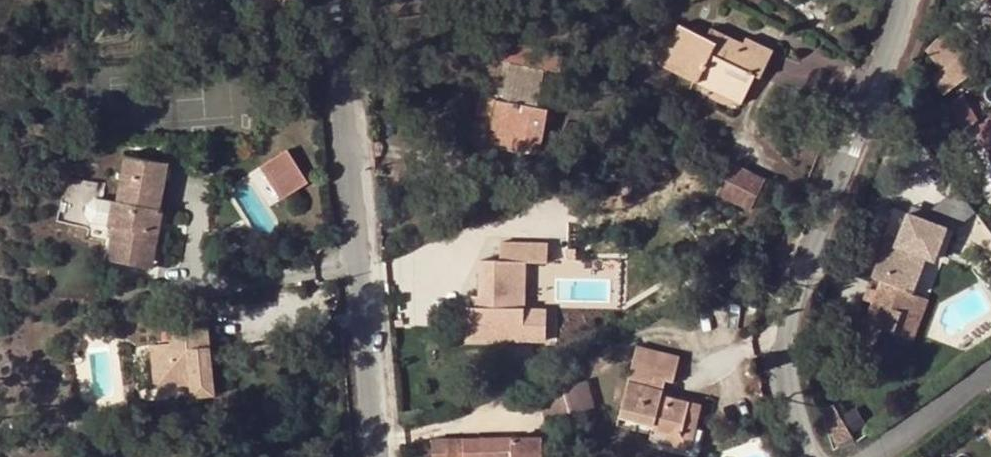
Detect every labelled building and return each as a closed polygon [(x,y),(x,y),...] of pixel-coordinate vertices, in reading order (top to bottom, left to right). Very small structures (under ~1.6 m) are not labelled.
[(705,36),(678,23),(658,63),(697,82),(701,75),(735,91),(744,70),(755,74),(759,77),(772,51),(744,36),(740,41),(736,52),(712,40),(707,50),(701,47),(705,36)] [(710,27),(705,36),(701,47),(707,50),(712,40),(736,52),(740,41),(710,27)] [(931,76),(945,94),(975,71),(944,32),(925,47),(942,67),(931,76)] [(568,51),(508,40),(504,61),(509,62),(502,99),(506,99),(498,137),(522,142),(521,150),(539,153),(548,109),(542,107),(549,69),(564,72),(568,51)] [(697,82),(741,104),(755,74),(744,70),(735,91),(701,75),(697,82)] [(506,99),(502,99),(496,97),(486,144),(521,150),(522,142),(498,137),(506,99)] [(952,127),(976,122),(971,97),(948,101),(952,127)] [(978,125),(984,149),(987,149),(990,166),(990,122),(978,125)] [(286,149),(263,164),(283,196),(306,182),(286,149)] [(154,208),(158,209),(167,162),(124,155),(116,201),(110,200),(105,226),(111,227),(105,260),(137,266),(140,248),(146,249),(154,208)] [(283,196),(263,164),(258,167),(279,199),(283,196)] [(731,164),(718,192),(751,208),(764,180),(731,164)] [(957,187),(935,207),(955,229),(977,209),(957,187)] [(105,226),(110,200),(95,198),(87,204),(85,215),(91,223),(105,226)] [(161,209),(158,209),(154,208),(146,249),(140,248),(137,266),(151,269),(161,209)] [(874,288),(869,301),(854,341),(872,348),(880,329),(902,337),(910,316),(904,313),(911,293),(926,299),(940,260),(883,239),(870,275),(878,277),(874,288)] [(520,341),(544,342),(544,308),(526,308),(525,261),(549,261),(549,243),(505,242),(506,260),(480,261),(480,295),(480,306),(470,305),(465,306),(465,330),(520,331),(520,341)] [(861,298),(869,301),(874,288),(866,285),(861,298)] [(910,316),(902,337),(911,340),(926,299),(911,293),(904,313),(910,316)] [(480,306),(480,295),(471,294),(470,305),(480,306)] [(191,397),(215,395),(212,365),(205,366),(203,351),(210,350),(208,327),(170,330),(171,342),(150,344),(154,387),(190,384),(191,397)] [(520,331),(465,330),(465,340),(520,341),(520,331)] [(680,355),(638,346),(618,424),(653,433),(653,429),(682,435),(684,425),(696,429),(702,406),(662,396),(666,380),(672,383),(680,355)] [(212,365),(210,350),(203,351),(205,366),(212,365)] [(561,387),(536,393),(545,421),(569,414),(561,387)] [(823,411),(837,444),(868,430),(854,397),(823,411)] [(650,441),(691,451),(696,429),(684,425),(682,435),(653,429),(653,433),(650,441)] [(540,437),(445,440),(446,456),(541,456),(540,437)] [(432,441),(433,456),(446,456),(445,440),(432,441)]
